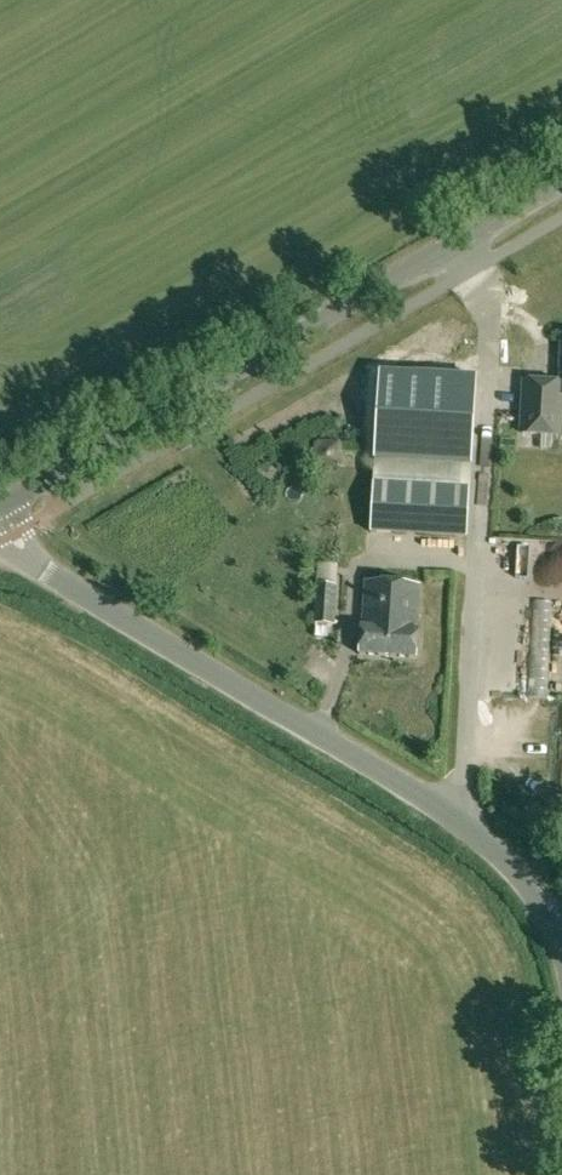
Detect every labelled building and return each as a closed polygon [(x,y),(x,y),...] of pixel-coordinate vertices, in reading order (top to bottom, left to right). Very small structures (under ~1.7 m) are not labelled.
[(561,394),(561,350),(560,382),(524,380),(521,432),(558,435),(561,394)] [(380,371),(375,461),(472,467),(477,377),(380,371)] [(339,444),(316,442),(315,469),(339,469),(339,444)] [(371,523),(371,532),(390,533),(466,538),(469,505),(471,488),(375,482),(372,510),(371,523)] [(416,658),(418,630),(417,630),(417,629),(416,629),(419,585),(366,581),(363,625),(362,625),(362,626),(361,626),(359,654),(416,658)] [(335,626),(338,585),(317,583),(315,625),(335,626)]
